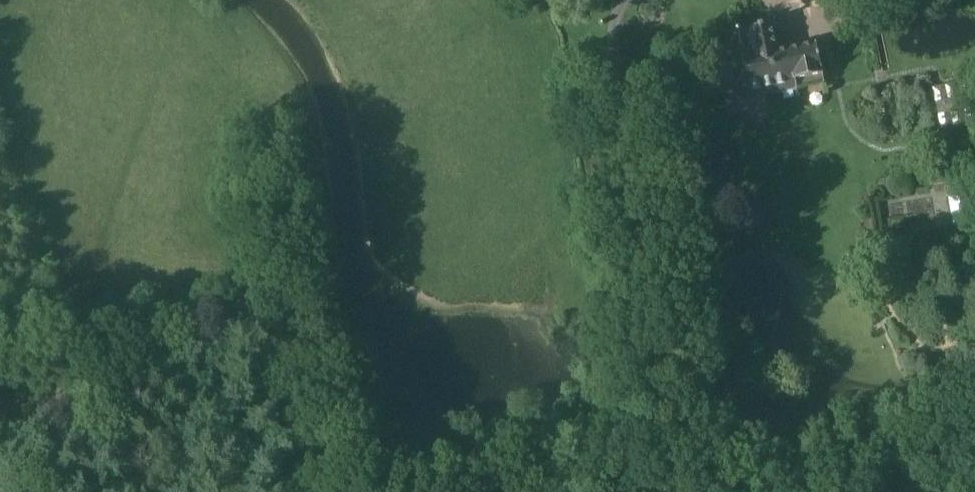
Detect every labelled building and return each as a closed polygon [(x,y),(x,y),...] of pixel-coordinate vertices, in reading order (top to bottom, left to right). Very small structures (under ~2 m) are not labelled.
[(776,51),(770,23),(751,27),(727,32),(738,87),(741,99),(796,87),(794,80),(822,73),(821,67),(816,43),(776,51)] [(974,121),(974,116),(969,81),(934,87),(941,127),(974,121)]
